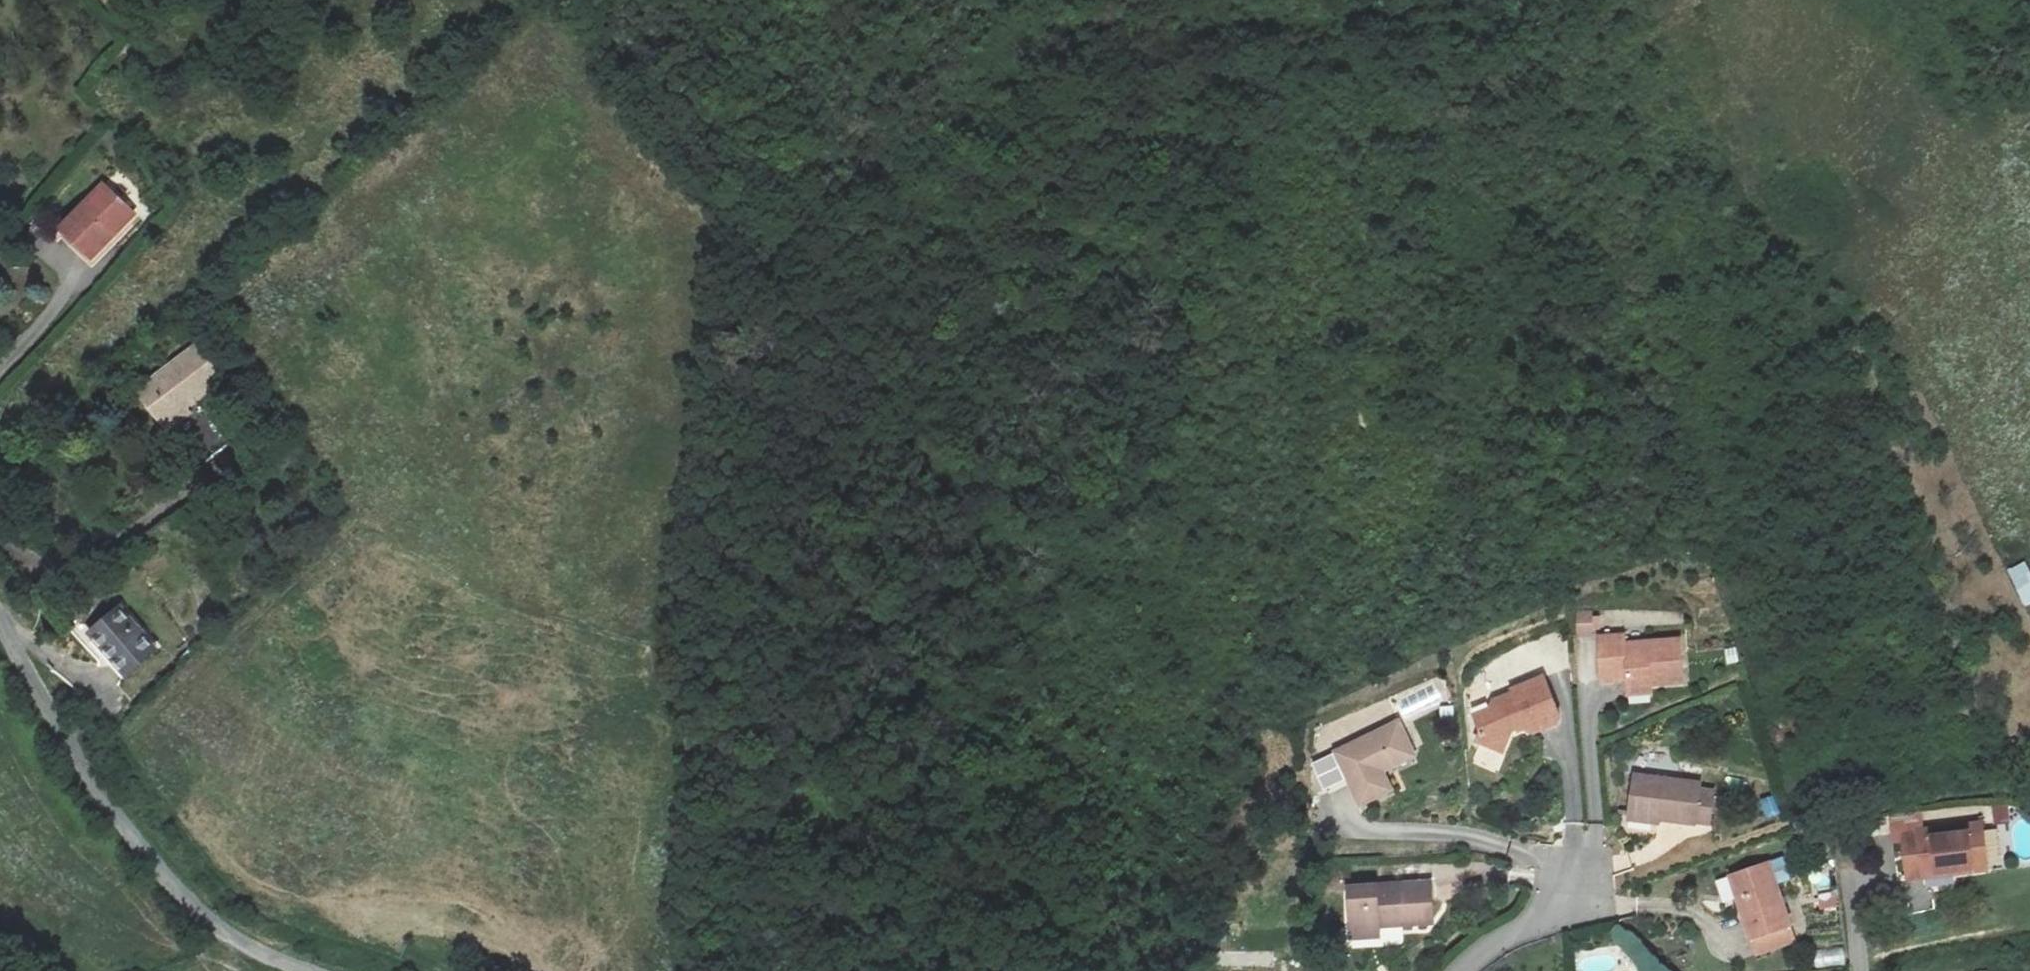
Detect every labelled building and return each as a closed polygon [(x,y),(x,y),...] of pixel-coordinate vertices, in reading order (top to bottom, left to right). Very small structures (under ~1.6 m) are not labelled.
[(62,226),(92,255),(134,212),(104,183),(62,226)] [(136,390),(164,425),(185,408),(189,414),(229,382),(208,356),(215,351),(203,337),(136,390)] [(2029,605),(2029,569),(2028,562),(2008,569),(2021,608),(2029,605)] [(1594,634),(1593,628),(1592,609),(1592,603),(1576,604),(1578,634),(1594,634)] [(120,608),(91,632),(127,674),(155,650),(120,608)] [(1592,609),(1593,628),(1602,627),(1601,608),(1592,609)] [(1607,681),(1627,679),(1652,676),(1653,683),(1686,679),(1681,636),(1626,643),(1624,631),(1601,633),(1607,681)] [(1562,714),(1544,676),(1512,690),(1514,694),(1495,702),(1491,711),(1474,714),(1481,729),(1475,738),(1502,750),(1512,728),(1525,723),(1528,728),(1535,731),(1560,719),(1562,714)] [(1652,676),(1627,679),(1628,693),(1654,690),(1653,683),(1652,676)] [(1397,720),(1311,759),(1324,786),(1346,776),(1358,802),(1390,787),(1381,769),(1413,755),(1397,720)] [(1633,777),(1630,819),(1697,826),(1698,823),(1713,825),(1716,790),(1700,789),(1700,783),(1633,777)] [(1902,881),(1919,879),(1919,872),(1951,869),(1952,876),(1986,873),(1982,825),(1899,832),(1902,881)] [(1999,830),(1987,830),(1987,866),(1999,866),(1999,830)] [(1766,861),(1729,875),(1760,956),(1797,942),(1766,861)] [(1919,872),(1919,879),(1952,876),(1951,869),(1919,872)] [(1372,937),(1371,927),(1402,925),(1401,911),(1431,909),(1430,881),(1346,886),(1349,938),(1372,937)] [(1836,892),(1819,895),(1824,923),(1841,921),(1836,892)] [(1815,969),(1845,965),(1843,949),(1813,953),(1815,969)]
